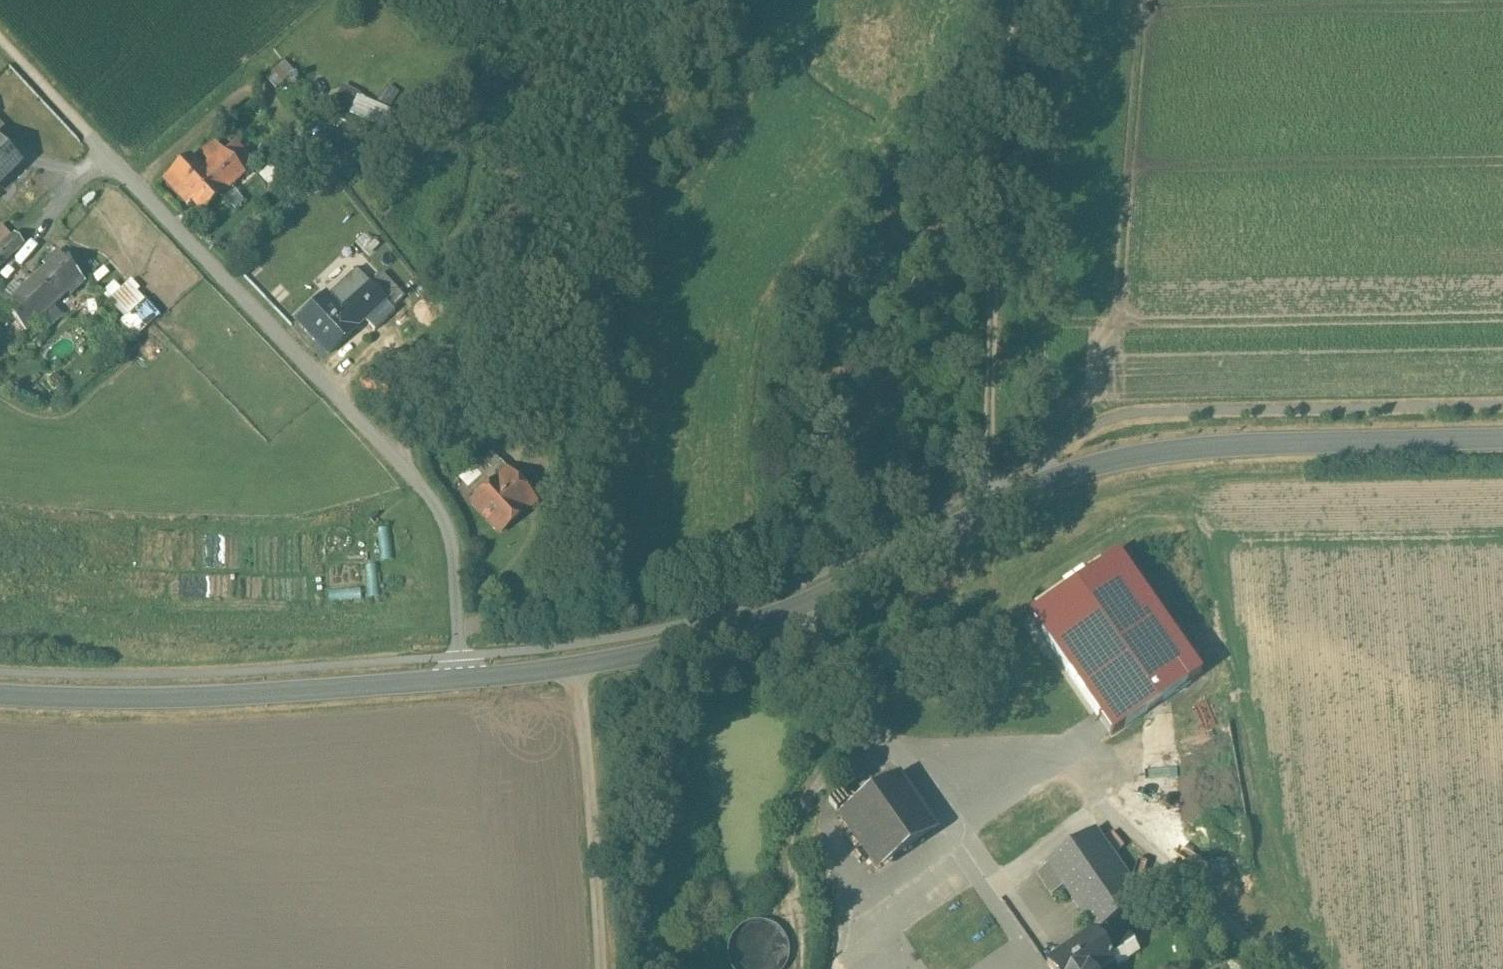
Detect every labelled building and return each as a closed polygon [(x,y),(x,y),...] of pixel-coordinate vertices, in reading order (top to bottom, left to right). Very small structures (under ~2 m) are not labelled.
[(288,62),(276,75),(286,84),(298,72),(288,62)] [(385,128),(394,108),(347,87),(338,107),(385,128)] [(21,164),(0,144),(0,186),(21,164)] [(188,156),(162,181),(184,204),(187,202),(202,217),(242,179),(218,155),(203,170),(188,156)] [(0,245),(0,269),(25,245),(12,232),(0,245)] [(0,290),(0,305),(12,318),(25,331),(69,289),(72,291),(83,281),(55,252),(43,264),(46,266),(12,298),(2,288),(0,290)] [(106,289),(124,319),(140,310),(146,320),(158,314),(136,277),(122,286),(119,281),(106,289)] [(371,285),(341,311),(357,329),(365,322),(374,331),(395,312),(371,285)] [(325,294),(297,320),(329,355),(357,329),(341,311),(325,294)] [(454,485),(473,505),(506,473),(498,464),(490,471),(481,461),(454,485)] [(506,473),(473,505),(501,534),(534,503),(506,473)] [(1120,563),(1029,629),(1115,738),(1198,673),(1120,563)] [(895,780),(839,819),(875,869),(923,835),(930,830),(895,780)] [(1094,933),(1095,935),(1105,928),(1135,907),(1086,836),(1046,865),(1094,933)] [(765,918),(734,940),(755,968),(782,968),(794,960),(765,918)] [(1105,928),(1095,935),(1112,960),(1117,967),(1139,952),(1126,933),(1113,941),(1105,928)] [(1047,966),(1049,968),(1100,968),(1112,960),(1095,935),(1094,933),(1047,966)]
